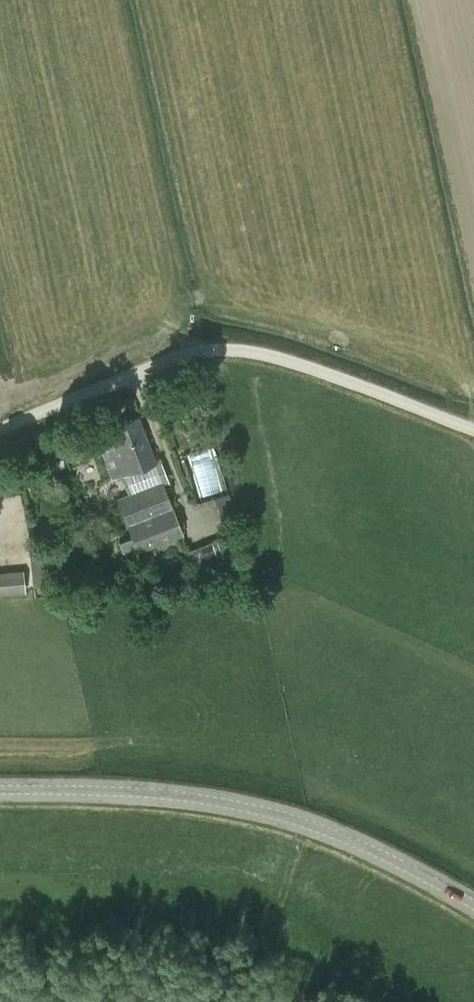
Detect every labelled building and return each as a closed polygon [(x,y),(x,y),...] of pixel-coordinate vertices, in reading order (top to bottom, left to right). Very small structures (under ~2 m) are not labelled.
[(112,480),(121,476),(128,493),(119,497),(133,537),(118,542),(123,557),(182,537),(163,481),(167,480),(160,461),(156,462),(138,417),(95,433),(112,480)] [(51,585),(48,552),(30,553),(33,586),(51,585)] [(25,593),(24,571),(8,572),(0,572),(0,595),(25,593)]
